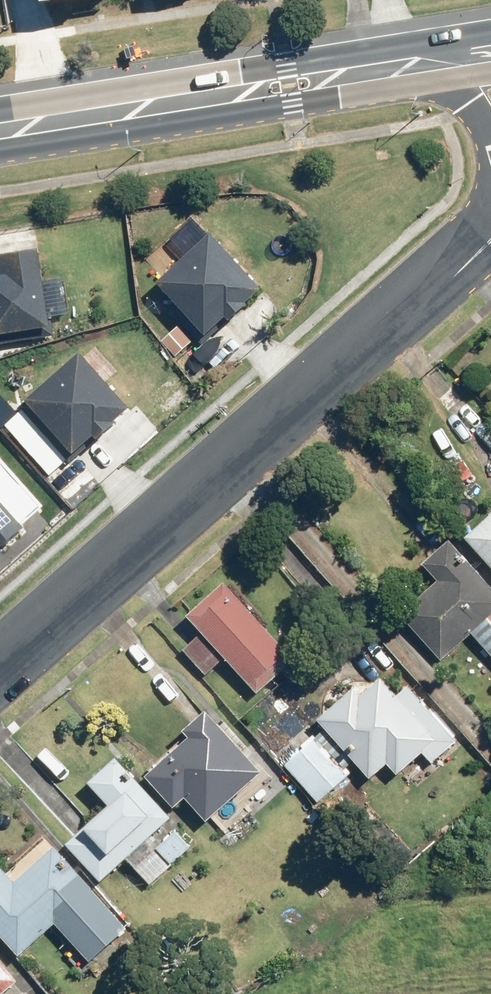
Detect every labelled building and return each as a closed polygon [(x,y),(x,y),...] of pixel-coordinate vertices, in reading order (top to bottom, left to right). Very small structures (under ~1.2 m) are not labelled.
[(186,293),(172,306),(209,347),(223,334),(281,283),(231,227),(173,278),(186,293)] [(55,237),(0,245),(0,350),(69,341),(55,237)] [(146,405),(98,347),(27,405),(74,463),(146,405)] [(39,523),(24,506),(25,505),(0,476),(0,556),(39,523)] [(464,538),(490,568),(490,514),(464,538)] [(395,615),(439,664),(490,617),(490,594),(459,558),(445,543),(417,568),(431,583),(395,615)] [(198,635),(180,652),(204,678),(222,662),(253,696),(291,662),(220,584),(183,618),(198,635)] [(429,765),(453,743),(401,688),(393,696),(377,679),(371,685),(363,677),(313,723),(321,731),(320,732),(366,781),(382,766),(393,778),(419,754),(429,765)] [(180,802),(201,826),(257,776),(207,720),(202,714),(178,735),(183,741),(151,770),(152,771),(141,780),(169,811),(180,802)] [(96,884),(140,844),(168,818),(113,760),(85,786),(104,807),(61,847),(96,884)] [(52,925),(88,964),(125,930),(51,849),(17,879),(17,878),(10,884),(0,873),(0,943),(14,959),(40,936),(52,925)] [(15,982),(0,965),(0,993),(1,993),(15,982)]
